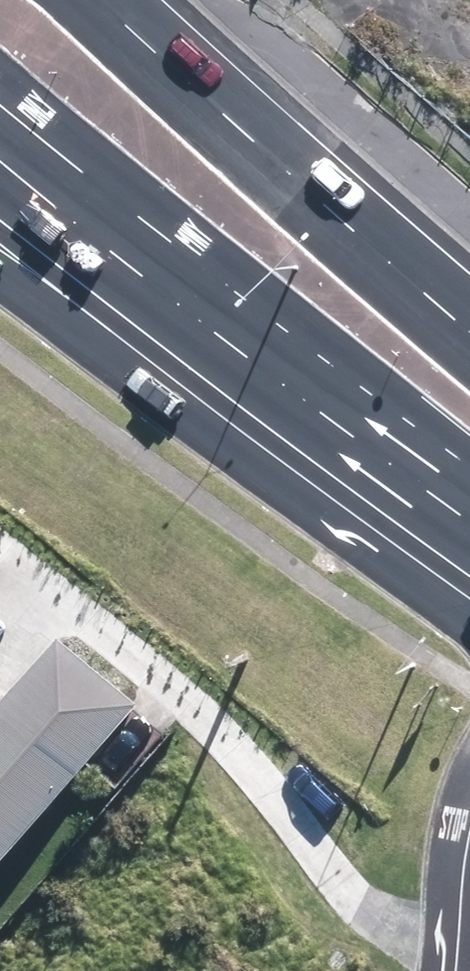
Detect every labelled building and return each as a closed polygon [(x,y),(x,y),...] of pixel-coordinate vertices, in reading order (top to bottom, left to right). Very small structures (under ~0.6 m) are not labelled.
[(136,706),(58,640),(0,705),(0,860),(136,706)]
